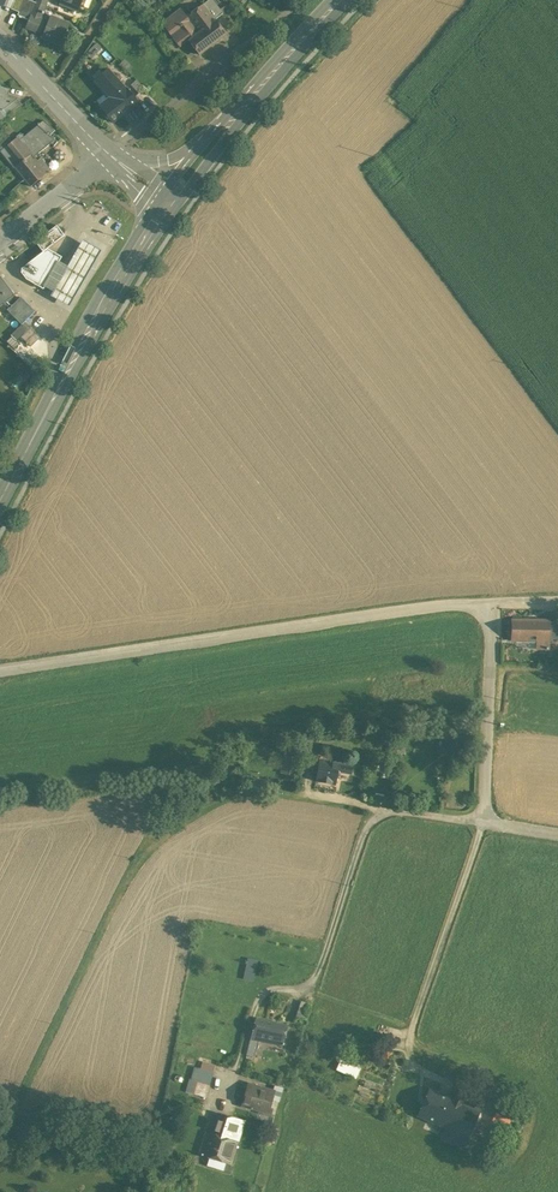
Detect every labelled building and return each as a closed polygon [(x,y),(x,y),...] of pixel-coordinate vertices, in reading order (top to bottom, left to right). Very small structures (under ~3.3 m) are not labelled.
[(14,0),(4,0),(3,4),(12,8),(15,0),(14,0)] [(12,8),(19,11),(24,0),(15,0),(12,8)] [(29,0),(24,0),(19,11),(18,14),(29,19),(36,3),(29,0)] [(59,4),(79,12),(83,0),(61,0),(59,4)] [(216,20),(223,14),(212,0),(209,0),(204,4),(216,20)] [(70,24),(50,16),(49,20),(41,17),(45,6),(36,3),(29,19),(29,21),(33,23),(30,30),(43,35),(42,38),(61,45),(70,24)] [(189,41),(216,20),(204,4),(188,17),(181,9),(162,23),(181,47),(189,41)] [(189,41),(200,55),(227,34),(216,20),(189,41)] [(95,39),(86,50),(94,57),(103,46),(95,39)] [(101,53),(110,63),(116,58),(106,47),(101,53)] [(101,85),(114,75),(109,69),(97,80),(101,85)] [(102,108),(113,122),(139,102),(114,75),(101,85),(113,100),(102,108)] [(0,85),(0,108),(3,109),(9,93),(10,89),(0,85)] [(16,96),(9,93),(3,109),(8,115),(22,104),(16,96)] [(56,130),(44,120),(39,125),(51,135),(56,130)] [(39,125),(24,137),(21,133),(17,136),(18,137),(32,153),(35,156),(52,142),(55,139),(51,135),(39,125)] [(9,135),(3,129),(0,132),(0,143),(9,135)] [(10,138),(9,135),(0,143),(0,147),(3,150),(9,145),(6,141),(10,138)] [(18,137),(13,141),(10,138),(6,141),(9,145),(3,150),(16,167),(32,153),(18,137)] [(32,153),(16,167),(31,186),(46,174),(45,173),(50,169),(41,158),(38,160),(35,156),(32,153)] [(60,230),(57,226),(36,242),(39,247),(43,252),(48,249),(65,236),(60,230)] [(53,292),(51,296),(60,301),(69,307),(102,251),(92,245),(83,240),(68,266),(53,292)] [(48,249),(43,252),(22,268),(21,273),(27,279),(44,289),(45,287),(59,262),(62,257),(48,249)] [(59,262),(45,287),(53,292),(68,266),(59,262)] [(0,277),(0,306),(4,303),(12,297),(14,295),(0,277)] [(16,301),(12,297),(4,303),(10,308),(8,310),(23,324),(24,322),(35,311),(21,297),(16,301)] [(24,322),(23,324),(11,335),(17,341),(21,337),(31,327),(24,322)] [(40,337),(31,327),(21,337),(31,347),(40,337)] [(549,620),(513,619),(513,640),(537,640),(536,647),(546,647),(546,648),(546,649),(549,649),(549,646),(548,646),(548,638),(549,620)] [(549,620),(548,638),(557,639),(557,621),(549,620)] [(452,732),(452,744),(469,744),(469,732),(452,732)] [(293,747),(293,754),(310,754),(310,746),(293,747)] [(339,764),(320,761),(316,781),(335,784),(337,771),(339,764)] [(352,767),(339,764),(337,771),(351,774),(352,767)] [(249,961),(246,977),(252,978),(256,962),(249,961)] [(311,1004),(303,1001),(300,1009),(308,1012),(311,1004)] [(308,1012),(300,1009),(296,1021),(304,1024),(308,1012)] [(263,1021),(256,1020),(252,1039),(258,1040),(283,1045),(287,1026),(263,1021)] [(252,1039),(249,1056),(254,1057),(258,1040),(252,1039)] [(360,1066),(343,1059),(339,1067),(356,1075),(360,1066)] [(214,1071),(201,1068),(198,1081),(210,1084),(214,1071)] [(210,1084),(198,1081),(194,1093),(207,1097),(210,1084)] [(274,1091),(255,1085),(254,1088),(248,1087),(243,1104),(252,1107),(252,1108),(253,1107),(260,1109),(260,1110),(261,1110),(262,1106),(269,1108),(274,1091)] [(461,1095),(440,1085),(437,1091),(449,1097),(458,1101),(461,1095)] [(437,1091),(431,1089),(419,1115),(437,1123),(449,1097),(437,1091)] [(472,1100),(461,1095),(458,1101),(470,1106),(472,1100)] [(449,1097),(437,1123),(446,1127),(458,1101),(449,1097)] [(482,1104),(472,1100),(470,1106),(479,1111),(482,1104)] [(470,1106),(458,1101),(446,1127),(458,1132),(463,1121),(470,1106)] [(479,1111),(470,1106),(463,1121),(472,1126),(479,1111)] [(242,1121),(220,1114),(214,1134),(208,1132),(201,1153),(202,1153),(202,1154),(203,1154),(210,1156),(208,1164),(225,1169),(227,1161),(229,1162),(242,1121)] [(507,1120),(496,1115),(492,1126),(502,1130),(507,1120)] [(472,1126),(463,1121),(458,1132),(467,1137),(472,1126)] [(446,1127),(437,1123),(434,1131),(464,1145),(467,1137),(458,1132),(446,1127)]
